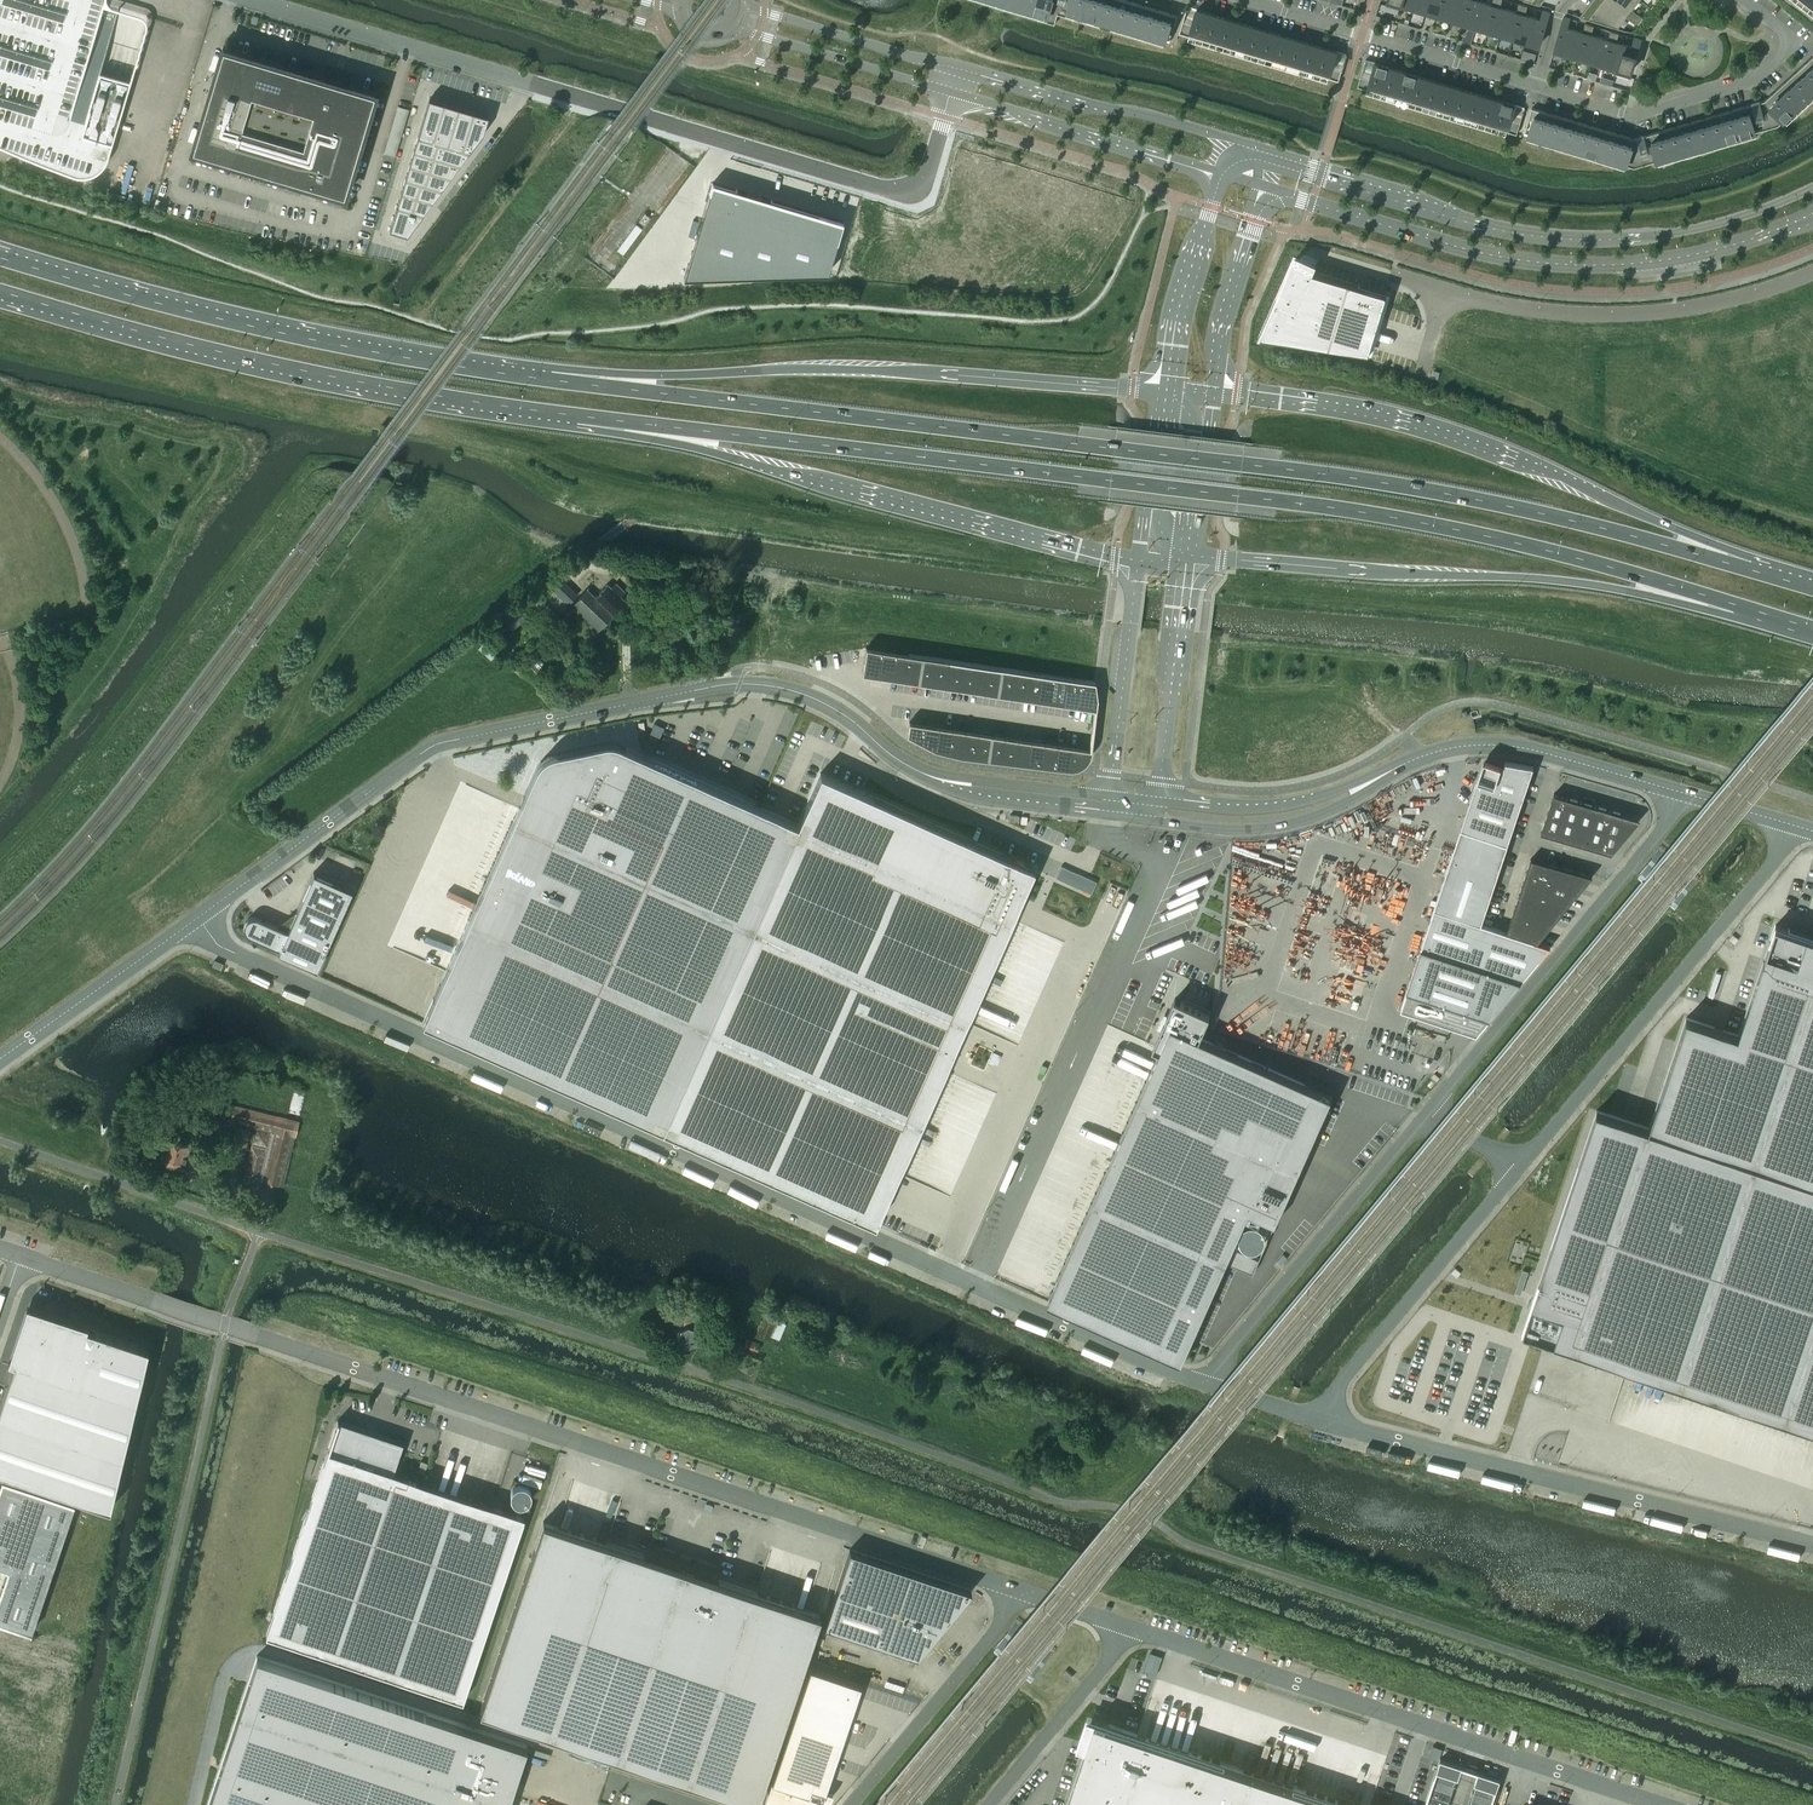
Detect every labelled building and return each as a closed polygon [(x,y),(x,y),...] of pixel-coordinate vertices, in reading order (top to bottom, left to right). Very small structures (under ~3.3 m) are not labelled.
[(5,148),(14,152),(24,156),(34,160),(44,164),(54,168),(74,175),(78,176),(82,176),(86,176),(89,175),(93,174),(96,172),(99,170),(102,167),(104,164),(106,161),(108,157),(131,81),(100,72),(119,9),(103,4),(105,0),(0,0),(0,145),(5,148)] [(1048,16),(1046,21),(1055,23),(1058,14),(1066,16),(1067,11),(1169,42),(1177,16),(1125,0),(994,0),(1048,16)] [(1386,5),(1399,9),(1402,0),(1387,0),(1386,5)] [(1401,4),(1413,7),(1415,0),(1402,0),(1399,9),(1400,9),(1401,4)] [(1426,11),(1429,0),(1415,0),(1413,7),(1426,11)] [(1426,11),(1438,15),(1443,0),(1429,0),(1426,11)] [(1438,15),(1451,19),(1456,0),(1443,0),(1438,15)] [(1451,19),(1463,22),(1470,0),(1456,0),(1451,19)] [(1463,22),(1476,26),(1483,2),(1477,0),(1470,0),(1463,22)] [(1476,26),(1488,30),(1497,0),(1492,0),(1491,4),(1483,2),(1476,26)] [(1488,30),(1501,34),(1508,9),(1500,7),(1502,0),(1497,0),(1488,30)] [(1552,8),(1538,3),(1541,0),(1524,0),(1552,8)] [(1567,12),(1567,13),(1632,32),(1633,32),(1618,27),(1626,17),(1637,26),(1637,25),(1605,0),(1595,0),(1582,17),(1567,12)] [(1639,0),(1605,0),(1637,25),(1643,18),(1632,9),(1639,0)] [(1812,10),(1812,0),(1800,0),(1812,10)] [(1508,9),(1501,34),(1513,37),(1523,4),(1519,3),(1516,12),(1508,9)] [(1523,4),(1513,37),(1526,41),(1533,17),(1525,14),(1528,6),(1523,4)] [(1187,7),(1179,33),(1338,80),(1346,54),(1187,7)] [(1541,19),(1533,17),(1526,41),(1539,45),(1549,12),(1544,11),(1541,19)] [(1569,18),(1564,16),(1554,49),(1567,53),(1574,29),(1566,27),(1569,18)] [(1582,31),(1574,29),(1567,53),(1580,57),(1590,24),(1585,23),(1582,31)] [(1591,34),(1594,25),(1590,24),(1580,57),(1592,61),(1600,37),(1591,34)] [(1610,30),(1608,39),(1600,37),(1592,61),(1605,65),(1615,32),(1610,30)] [(1619,33),(1615,32),(1605,65),(1617,68),(1615,73),(1616,74),(1625,44),(1616,42),(1619,33)] [(1633,46),(1625,44),(1616,74),(1629,78),(1640,39),(1635,38),(1633,46)] [(222,48),(192,149),(344,195),(374,93),(222,48)] [(1524,134),(1634,167),(1778,125),(1812,93),(1812,56),(1764,100),(1634,138),(1532,108),(1524,134)] [(1365,60),(1357,86),(1517,134),(1524,108),(1365,60)] [(429,99),(418,136),(433,140),(444,103),(429,99)] [(444,103),(433,140),(437,141),(447,145),(459,107),(444,103)] [(459,107),(447,145),(462,149),(473,112),(459,107)] [(473,112),(462,149),(468,151),(483,131),(487,116),(473,112)] [(418,136),(414,150),(433,155),(437,141),(433,140),(418,136)] [(437,141),(433,155),(459,163),(468,151),(462,149),(447,145),(437,141)] [(414,150),(409,164),(429,169),(433,155),(414,150)] [(433,155),(429,169),(450,176),(459,163),(433,155)] [(409,164),(405,177),(420,182),(425,183),(429,169),(409,164)] [(429,169),(425,183),(441,188),(450,176),(429,169)] [(405,177),(401,191),(416,196),(420,182),(405,177)] [(420,182),(416,196),(432,200),(441,188),(425,183),(420,182)] [(825,278),(842,222),(712,183),(684,277),(825,278)] [(401,191),(397,205),(412,210),(416,196),(401,191)] [(416,196),(412,210),(422,213),(432,200),(416,196)] [(397,205),(390,229),(407,234),(422,213),(412,210),(397,205)] [(650,217),(644,212),(638,221),(644,226),(650,217)] [(642,228),(636,223),(617,249),(623,254),(642,228)] [(1293,261),(1260,337),(1368,354),(1387,294),(1312,271),(1313,269),(1293,261)] [(525,602),(535,613),(543,620),(548,614),(554,620),(567,607),(566,606),(576,595),(562,581),(545,599),(536,590),(525,602)] [(614,612),(626,599),(622,595),(626,590),(617,582),(613,586),(609,582),(597,595),(587,587),(570,605),(597,630),(605,621),(614,612)] [(866,647),(862,673),(1094,708),(1096,708),(1097,698),(1095,681),(866,647)] [(907,731),(907,734),(935,749),(948,752),(948,751),(961,754),(1067,767),(1074,765),(1081,762),(1086,757),(1090,751),(1090,749),(1089,748),(909,721),(908,731),(907,731)] [(445,971),(423,1022),(432,1026),(447,1033),(469,1042),(491,1052),(513,1062),(535,1072),(568,1087),(602,1102),(626,1113),(648,1122),(662,1129),(799,824),(797,824),(756,806),(620,745),(618,744),(617,744),(616,743),(615,743),(614,743),(613,743),(612,742),(611,742),(610,742),(608,742),(607,742),(606,742),(605,742),(604,742),(550,754),(549,755),(548,755),(547,756),(546,756),(545,757),(544,758),(543,758),(542,759),(541,760),(541,761),(540,762),(539,763),(538,764),(538,765),(537,766),(524,796),(518,807),(445,971)] [(1435,907),(1402,1009),(1472,1032),(1477,1034),(1549,946),(1543,944),(1537,942),(1536,942),(1522,937),(1507,932),(1505,932),(1488,926),(1482,924),(1483,923),(1493,890),(1507,844),(1534,767),(1505,761),(1504,767),(1483,764),(1478,779),(1477,779),(1461,829),(1435,907)] [(799,824),(662,1129),(874,1224),(1033,868),(820,773),(797,824),(799,824)] [(1633,827),(1632,826),(1637,819),(1622,815),(1623,812),(1553,792),(1551,796),(1546,814),(1541,832),(1612,853),(1633,827)] [(1532,859),(1527,872),(1554,879),(1557,880),(1561,867),(1532,859)] [(1561,867),(1557,880),(1582,887),(1591,876),(1561,867)] [(317,969),(352,889),(313,872),(287,931),(255,918),(252,918),(250,918),(248,919),(246,921),(245,922),(244,924),(243,927),(243,929),(244,932),(246,934),(248,936),(279,949),(278,952),(317,969)] [(1527,872),(1523,884),(1548,891),(1550,891),(1554,879),(1527,872)] [(1554,879),(1550,891),(1573,898),(1580,889),(1582,887),(1557,880),(1554,879)] [(1523,884),(1519,896),(1542,902),(1544,903),(1548,891),(1523,884)] [(1548,891),(1544,903),(1564,908),(1573,898),(1550,891),(1548,891)] [(1519,896),(1515,908),(1535,913),(1538,914),(1542,902),(1519,896)] [(1542,902),(1538,914),(1555,919),(1564,908),(1544,903),(1542,902)] [(1515,908),(1511,920),(1529,925),(1531,925),(1535,913),(1515,908)] [(1535,913),(1531,925),(1546,930),(1555,919),(1538,914),(1535,913)] [(1511,920),(1507,932),(1522,937),(1525,938),(1529,925),(1511,920)] [(1523,1332),(1812,1429),(1812,938),(1776,925),(1739,1035),(1686,1018),(1649,1128),(1597,1111),(1523,1332)] [(1529,925),(1525,938),(1536,942),(1546,930),(1531,925),(1529,925)] [(1161,1049),(1048,1301),(1182,1361),(1227,1261),(1253,1273),(1332,1096),(1200,1037),(1211,1014),(1175,998),(1161,1030),(1153,1046),(1161,1049)] [(283,1185),(299,1120),(235,1105),(231,1121),(256,1127),(244,1176),(283,1185)] [(243,1161),(250,1131),(235,1127),(227,1158),(243,1161)] [(207,1160),(210,1149),(167,1137),(162,1154),(167,1163),(175,1166),(180,1175),(193,1168),(196,1157),(207,1160)] [(0,1407),(0,1471),(109,1507),(110,1507),(149,1348),(87,1327),(88,1323),(27,1303),(8,1359),(15,1362),(0,1407)] [(768,1337),(776,1317),(765,1313),(757,1332),(768,1337)] [(697,1343),(700,1335),(697,1326),(693,1324),(695,1318),(687,1315),(683,1323),(678,1325),(675,1335),(678,1344),(687,1347),(697,1343)] [(759,1361),(762,1352),(757,1351),(760,1342),(747,1338),(745,1345),(735,1342),(732,1352),(759,1361)] [(523,1517),(423,1483),(391,1473),(400,1443),(338,1422),(339,1420),(338,1420),(266,1634),(462,1700),(524,1515),(523,1515),(523,1517)] [(428,1462),(421,1460),(417,1470),(424,1473),(428,1462)] [(3,1479),(0,1489),(0,1564),(9,1567),(8,1571),(8,1572),(0,1595),(0,1620),(14,1624),(32,1630),(75,1503),(3,1479)] [(543,1521),(479,1709),(756,1803),(814,1629),(820,1614),(543,1521)] [(850,1550),(825,1624),(917,1655),(971,1590),(850,1550)] [(1151,1652),(1145,1669),(1156,1673),(1162,1656),(1151,1652)] [(526,1744),(257,1655),(248,1682),(207,1804),(506,1804),(526,1744)] [(763,1804),(766,1804),(823,1804),(824,1804),(827,1800),(830,1795),(831,1793),(825,1791),(860,1684),(811,1667),(763,1804)] [(1062,1674),(1069,1680),(1071,1678),(1073,1676),(1073,1675),(1066,1669),(1062,1674)] [(1223,1762),(1096,1720),(1067,1804),(1209,1804),(1223,1762)] [(1433,1745),(1429,1757),(1439,1760),(1443,1748),(1433,1745)] [(1426,1804),(1449,1804),(1462,1764),(1442,1757),(1426,1804)] [(1209,1804),(1350,1804),(1223,1762),(1209,1804)] [(1467,1804),(1491,1804),(1500,1778),(1479,1771),(1467,1804)]
